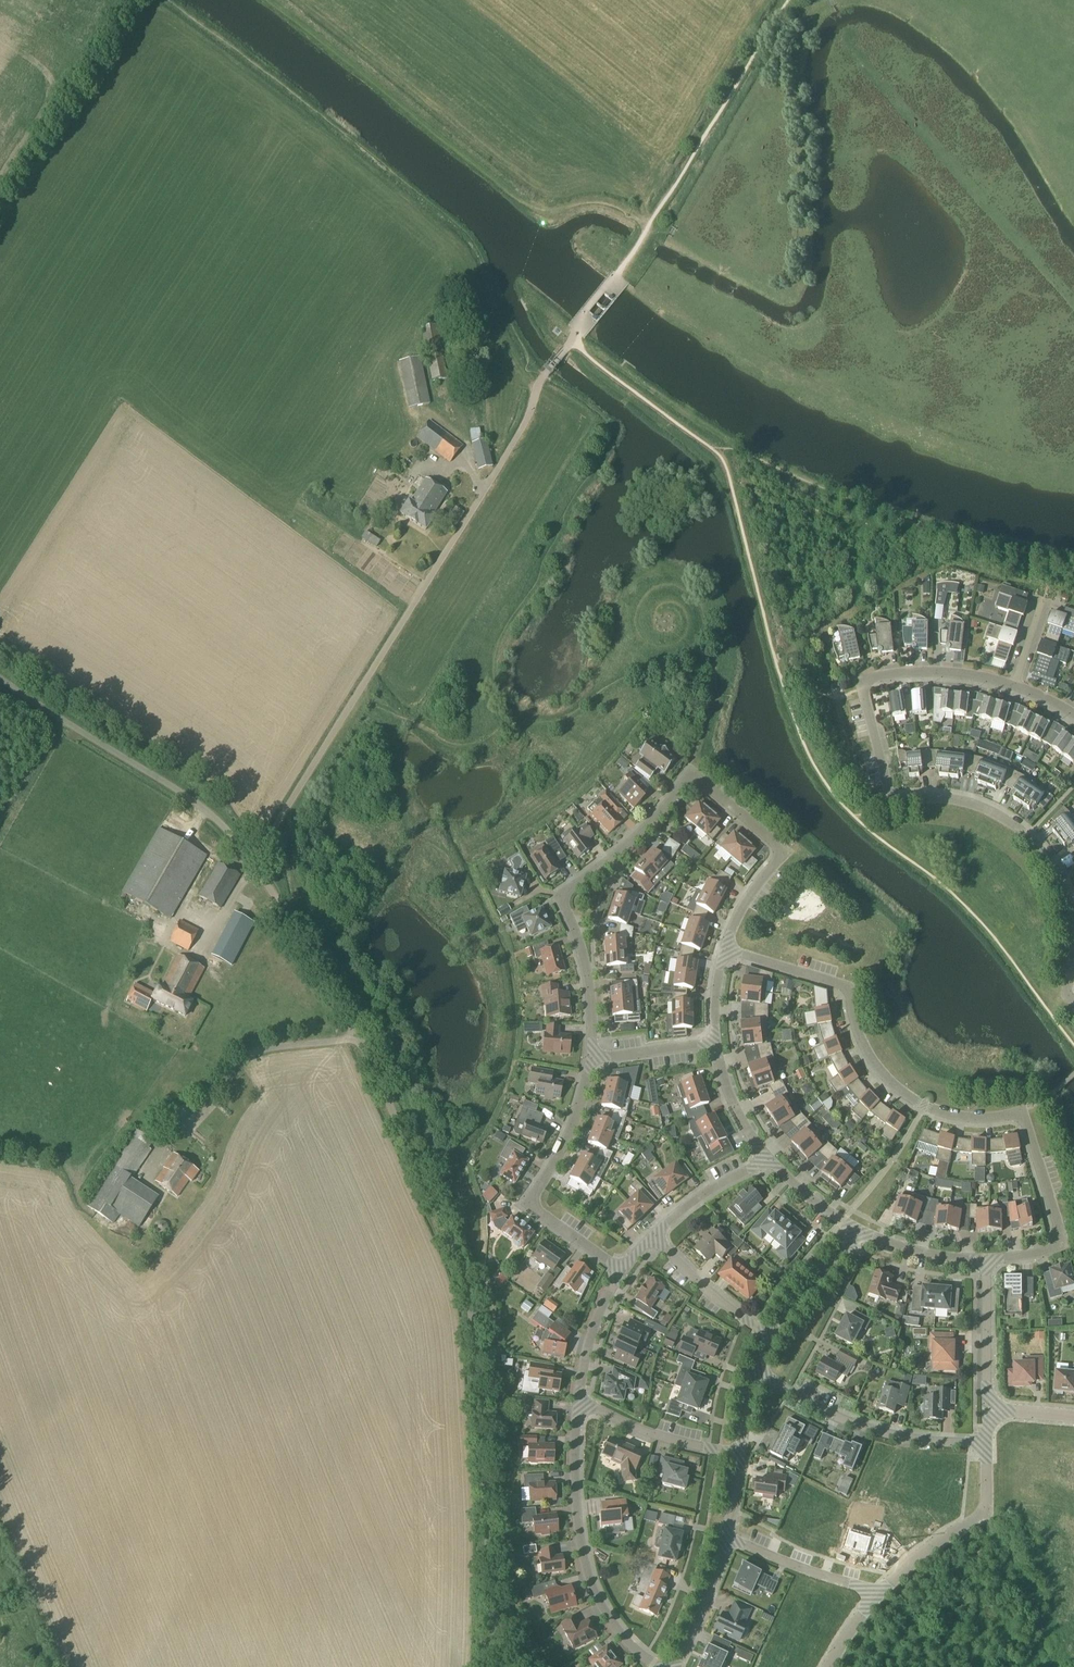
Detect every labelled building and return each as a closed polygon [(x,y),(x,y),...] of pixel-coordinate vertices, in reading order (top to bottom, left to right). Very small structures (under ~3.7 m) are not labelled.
[(433,382),(447,379),(435,325),(422,328),(433,382)] [(410,409),(429,404),(419,358),(400,362),(410,409)] [(450,463),(462,446),(429,421),(417,438),(450,463)] [(471,442),(481,441),(479,429),(470,430),(471,442)] [(478,471),(492,467),(486,441),(472,444),(478,471)] [(398,478),(378,466),(373,473),(393,486),(398,478)] [(437,511),(448,493),(425,479),(410,502),(409,501),(400,514),(426,531),(433,518),(453,530),(464,513),(455,507),(449,517),(441,511),(437,516),(434,515),(437,511)] [(377,548),(380,541),(365,532),(361,538),(377,548)] [(939,584),(936,605),(945,606),(949,584),(939,584)] [(978,586),(976,593),(983,595),(985,587),(978,586)] [(1000,595),(995,608),(1009,613),(1003,629),(1016,634),(1026,604),(1014,600),(1016,591),(1002,586),(1000,595)] [(1065,609),(1063,616),(1054,613),(1044,643),(1057,647),(1063,631),(1073,634),(1073,612),(1065,609)] [(927,652),(927,622),(926,621),(924,619),(922,618),(920,618),(917,617),(915,617),(913,616),(913,632),(904,632),(904,636),(904,639),(905,642),(905,646),(913,646),(913,648),(912,648),(912,649),(912,650),(912,651),(913,651),(913,652),(914,652),(915,652),(916,652),(916,651),(927,652)] [(1023,628),(1029,630),(1033,619),(1027,616),(1023,628)] [(961,653),(965,624),(963,623),(961,621),(959,620),(957,619),(955,618),(953,617),(951,617),(949,632),(940,631),(940,636),(940,641),(940,645),(947,646),(947,648),(947,649),(946,649),(946,650),(946,651),(947,651),(947,652),(948,652),(949,652),(950,652),(961,653)] [(893,654),(890,624),(888,623),(886,622),(884,621),(882,621),(880,620),(878,620),(875,620),(877,636),(868,637),(869,642),(870,646),(871,651),(879,650),(879,652),(878,652),(878,653),(878,654),(879,655),(880,655),(880,656),(881,656),(882,655),(893,654)] [(1016,634),(1003,629),(990,625),(985,638),(999,643),(993,660),(1006,664),(1016,634)] [(860,660),(854,631),(852,630),(849,629),(847,629),(845,628),(843,628),(841,628),(838,629),(842,644),(833,646),(834,651),(836,655),(838,659),(845,658),(845,659),(845,660),(845,661),(845,662),(846,662),(846,663),(847,663),(848,663),(849,663),(849,662),(860,660)] [(1057,647),(1044,643),(1031,681),(1054,689),(1057,681),(1047,677),(1052,660),(1066,665),(1071,652),(1057,647)] [(877,691),(878,716),(889,715),(888,690),(877,691)] [(934,713),(935,699),(935,696),(926,696),(926,694),(920,694),(912,695),(912,696),(913,713),(913,716),(927,715),(927,714),(934,713)] [(954,715),(956,695),(942,694),(942,695),(943,695),(942,700),(935,699),(934,713),(934,723),(942,724),(945,718),(945,714),(954,715)] [(913,713),(912,696),(903,697),(903,695),(898,696),(889,698),(893,718),(906,716),(906,714),(913,713)] [(974,716),(976,702),(969,701),(969,698),(970,698),(970,697),(956,695),(954,715),(966,716),(966,719),(973,720),(973,719),(974,716)] [(992,722),(998,704),(984,700),(984,701),(985,701),(984,704),(976,702),(973,719),(974,716),(980,718),(980,719),(992,722)] [(1012,727),(1017,714),(1009,712),(1010,708),(1011,708),(998,704),(992,722),(1005,726),(1006,725),(1012,727)] [(1029,737),(1038,719),(1025,713),(1025,714),(1024,717),(1017,714),(1012,727),(1018,730),(1017,731),(1029,737)] [(1047,745),(1055,732),(1048,729),(1049,726),(1050,726),(1050,725),(1038,719),(1029,737),(1041,742),(1042,742),(1047,745)] [(914,729),(911,720),(904,723),(908,732),(914,729)] [(1073,742),(1073,741),(1063,733),(1062,734),(1063,734),(1061,737),(1055,732),(1047,745),(1053,748),(1052,749),(1063,757),(1073,742)] [(659,750),(649,743),(649,742),(646,745),(645,744),(639,751),(641,753),(638,755),(637,754),(630,763),(635,767),(635,768),(650,779),(649,779),(650,780),(655,773),(654,772),(657,769),(664,774),(663,775),(664,775),(675,761),(674,761),(666,756),(667,755),(668,755),(659,748),(660,749),(659,750)] [(1063,757),(1073,765),(1073,764),(1073,742),(1063,757)] [(930,769),(930,751),(920,751),(920,754),(908,756),(905,753),(902,752),(898,752),(900,764),(908,763),(910,778),(919,777),(919,775),(923,774),(923,769),(930,769)] [(952,756),(939,754),(939,751),(930,751),(930,769),(937,769),(936,774),(940,775),(939,777),(949,778),(952,756)] [(970,774),(974,757),(965,755),(964,758),(952,756),(949,778),(958,779),(959,777),(963,777),(963,772),(970,774)] [(987,787),(995,767),(983,762),(984,759),(974,757),(970,774),(977,776),(975,780),(979,782),(978,784),(987,787)] [(1008,789),(1016,773),(1008,768),(1007,771),(995,767),(987,787),(996,791),(997,789),(1000,790),(1002,785),(1008,789)] [(634,810),(641,803),(639,801),(642,798),(641,796),(646,791),(638,783),(641,780),(631,769),(626,773),(628,775),(624,780),(627,784),(617,793),(634,810)] [(1022,805),(1034,787),(1023,780),(1025,777),(1016,773),(1008,789),(1014,792),(1012,796),(1015,798),(1014,800),(1022,805)] [(1034,787),(1022,805),(1030,811),(1031,809),(1034,811),(1037,807),(1042,811),(1054,798),(1047,792),(1045,794),(1034,787)] [(622,822),(612,810),(617,805),(605,793),(594,803),(587,809),(592,815),(590,816),(596,823),(598,821),(609,834),(622,822)] [(696,828),(709,812),(703,807),(702,808),(698,805),(685,819),(696,828)] [(1073,828),(1073,823),(1069,816),(1071,814),(1064,807),(1051,820),(1056,825),(1052,828),(1055,831),(1053,832),(1059,840),(1073,828)] [(709,812),(696,828),(711,842),(720,831),(715,826),(718,822),(714,819),(715,817),(709,812)] [(627,813),(622,817),(631,827),(636,823),(627,813)] [(592,836),(584,826),(574,834),(570,830),(562,836),(565,841),(578,858),(589,850),(584,843),(592,836)] [(1059,840),(1065,847),(1067,846),(1069,849),(1073,846),(1073,848),(1073,828),(1059,840)] [(170,919),(206,857),(159,829),(123,892),(170,919)] [(731,858),(744,842),(738,837),(737,838),(733,835),(729,839),(724,834),(715,845),(731,858)] [(565,858),(552,839),(545,843),(548,848),(546,850),(545,849),(542,845),(529,853),(532,858),(531,858),(545,880),(549,877),(551,878),(555,875),(556,873),(559,871),(555,865),(565,858)] [(664,845),(676,853),(680,847),(668,839),(664,845)] [(516,841),(504,846),(507,854),(519,850),(516,841)] [(744,842),(731,858),(741,867),(742,866),(749,871),(756,863),(749,857),(753,852),(749,849),(751,847),(744,842)] [(672,859),(676,853),(664,845),(661,851),(657,855),(652,851),(643,861),(663,879),(674,867),(669,862),(672,859)] [(681,852),(688,858),(693,852),(686,846),(681,852)] [(518,875),(520,870),(526,866),(519,854),(507,861),(511,867),(510,873),(505,871),(499,870),(493,890),(499,892),(520,898),(526,877),(518,875)] [(635,872),(630,877),(638,885),(649,894),(653,888),(663,879),(643,861),(634,871),(635,872)] [(220,909),(240,876),(218,864),(199,897),(220,909)] [(715,878),(723,883),(727,885),(731,879),(719,872),(715,878)] [(723,883),(715,878),(712,876),(708,882),(702,894),(720,904),(724,897),(723,896),(725,891),(720,888),(723,883)] [(692,899),(686,910),(692,913),(705,918),(707,912),(712,915),(715,910),(717,911),(720,904),(702,894),(696,891),(692,899)] [(641,903),(644,896),(631,892),(629,899),(616,894),(612,907),(630,913),(634,901),(641,903)] [(659,903),(656,910),(664,913),(667,907),(659,903)] [(507,904),(496,910),(500,917),(510,911),(507,904)] [(626,926),(630,913),(612,907),(607,920),(620,924),(619,932),(632,934),(633,929),(626,926)] [(551,928),(541,909),(526,916),(523,910),(509,917),(515,929),(525,924),(531,937),(551,928)] [(702,924),(705,918),(692,913),(689,920),(685,933),(705,940),(708,932),(706,931),(708,926),(702,924)] [(231,967),(232,965),(253,924),(234,914),(211,956),(227,964),(231,967)] [(188,951),(198,931),(180,922),(170,941),(188,951)] [(632,939),(632,934),(619,932),(618,940),(605,940),(605,954),(625,953),(624,939),(632,939)] [(703,947),(705,940),(685,933),(681,946),(679,953),(684,954),(692,956),(694,950),(699,952),(701,947),(703,947)] [(549,949),(547,942),(532,947),(535,959),(542,957),(547,976),(564,972),(557,947),(549,949)] [(530,948),(524,950),(527,959),(533,957),(530,948)] [(625,953),(605,954),(606,967),(619,967),(620,974),(633,973),(633,966),(625,966),(625,953)] [(692,956),(684,954),(679,953),(677,961),(675,974),(684,975),(696,977),(697,969),(695,969),(696,964),(691,963),(692,956)] [(188,1000),(204,969),(178,955),(162,987),(158,985),(154,994),(145,990),(135,984),(127,1001),(147,1011),(152,1000),(185,1017),(192,1002),(188,1000)] [(771,982),(773,975),(760,971),(758,980),(745,979),(743,991),(766,994),(768,982),(771,982)] [(668,973),(666,986),(673,987),(672,995),(684,996),(686,996),(686,990),(692,990),(693,985),(695,985),(696,977),(684,975),(675,974),(668,973)] [(611,1003),(630,1002),(629,989),(637,988),(636,981),(623,982),(623,989),(610,990),(611,996),(609,996),(609,1002),(611,1002),(611,1003)] [(558,995),(557,986),(541,987),(542,999),(545,999),(546,1018),(570,1016),(568,994),(558,995)] [(818,1026),(832,1023),(829,1010),(828,991),(814,987),(813,987),(816,1012),(804,1014),(806,1028),(818,1026)] [(765,1006),(766,994),(743,991),(742,1003),(755,1004),(754,1013),(768,1013),(768,1006),(765,1006)] [(686,996),(684,996),(672,995),(672,1003),(672,1016),(693,1016),(693,1008),(691,1008),(691,1002),(686,1003),(686,996)] [(630,1002),(611,1003),(611,1005),(609,1005),(610,1011),(612,1011),(612,1017),(625,1016),(626,1023),(640,1022),(639,1015),(636,1015),(635,1002),(630,1002)] [(768,1021),(768,1013),(754,1013),(754,1022),(741,1023),(743,1035),(766,1033),(765,1021),(768,1021)] [(665,1016),(666,1038),(673,1037),(686,1036),(686,1030),(691,1030),(691,1024),(693,1024),(693,1016),(684,1016),(672,1016),(665,1016)] [(829,1058),(842,1053),(837,1040),(832,1023),(818,1026),(824,1045),(813,1050),(818,1063),(829,1058)] [(626,1033),(634,1032),(634,1025),(626,1026),(626,1033)] [(558,1036),(559,1028),(547,1027),(546,1035),(544,1034),(543,1052),(568,1055),(570,1037),(558,1036)] [(759,1055),(772,1052),(771,1044),(767,1045),(766,1033),(743,1035),(744,1048),(757,1046),(759,1055)] [(815,1044),(821,1043),(819,1035),(813,1037),(815,1044)] [(753,1079),(771,1073),(767,1061),(774,1059),(772,1052),(759,1055),(761,1063),(749,1067),(753,1079)] [(847,1088),(858,1080),(850,1068),(842,1053),(829,1058),(839,1076),(829,1083),(837,1094),(840,1093),(847,1088)] [(700,1074),(707,1071),(705,1065),(698,1067),(700,1074)] [(607,1081),(604,1094),(623,1098),(629,1100),(633,1087),(635,1080),(638,1068),(622,1070),(619,1084),(607,1081)] [(559,1099),(562,1083),(551,1081),(552,1073),(531,1070),(529,1083),(538,1084),(536,1095),(545,1096),(544,1099),(552,1100),(553,1098),(559,1099)] [(753,1079),(749,1080),(753,1089),(756,1088),(757,1090),(769,1086),(773,1094),(785,1088),(782,1081),(780,1082),(776,1071),(771,1073),(753,1079)] [(685,1098),(706,1091),(703,1083),(701,1084),(699,1079),(694,1081),(692,1074),(679,1078),(681,1085),(677,1087),(681,1099),(685,1098)] [(663,1079),(656,1081),(658,1088),(665,1086),(663,1079)] [(862,1122),(870,1113),(880,1103),(869,1093),(858,1080),(847,1088),(840,1093),(844,1100),(846,1099),(855,1109),(852,1112),(862,1122)] [(773,1119),(793,1106),(786,1096),(788,1094),(785,1088),(773,1094),(777,1102),(766,1109),(773,1119)] [(693,1118),(705,1112),(703,1106),(708,1105),(706,1099),(708,1099),(706,1091),(685,1098),(690,1110),(693,1118)] [(604,1094),(601,1107),(614,1110),(612,1117),(625,1121),(625,1118),(627,1113),(626,1113),(629,1100),(623,1098),(604,1094)] [(816,1109),(824,1102),(820,1097),(812,1104),(816,1109)] [(832,1097),(824,1100),(828,1108),(835,1104),(832,1097)] [(880,1103),(870,1113),(886,1126),(880,1136),(892,1143),(905,1121),(893,1114),(880,1103)] [(773,1119),(770,1121),(775,1129),(778,1127),(779,1129),(790,1122),(796,1128),(807,1120),(802,1114),(795,1104),(793,1106),(789,1109),(789,1108),(773,1119)] [(519,1116),(517,1123),(521,1136),(531,1140),(536,1142),(536,1141),(542,1144),(547,1129),(539,1126),(537,1125),(539,1121),(538,1120),(540,1114),(536,1112),(522,1107),(519,1116)] [(702,1137),(721,1127),(717,1120),(715,1120),(713,1116),(708,1118),(705,1112),(693,1118),(694,1120),(689,1123),(689,1132),(690,1131),(695,1141),(702,1137)] [(597,1119),(592,1131),(610,1138),(617,1141),(622,1129),(623,1126),(625,1121),(612,1117),(609,1123),(597,1119)] [(799,1151),(800,1152),(817,1136),(809,1127),(812,1125),(807,1120),(796,1128),(801,1134),(792,1143),(793,1145),(791,1147),(796,1153),(799,1151)] [(721,1127),(702,1137),(713,1158),(707,1161),(709,1166),(732,1154),(725,1140),(723,1135),(725,1134),(721,1127)] [(153,1141),(137,1130),(132,1138),(131,1137),(113,1166),(86,1206),(113,1224),(119,1214),(139,1227),(159,1197),(131,1180),(151,1151),(149,1149),(153,1141)] [(952,1152),(955,1139),(941,1136),(924,1130),(915,1149),(937,1157),(936,1161),(940,1162),(936,1179),(945,1181),(949,1164),(952,1152)] [(606,1151),(610,1138),(592,1131),(588,1144),(600,1149),(597,1155),(609,1161),(613,1153),(606,1151)] [(801,1153),(798,1155),(804,1161),(806,1159),(808,1161),(818,1152),(824,1158),(833,1148),(828,1143),(825,1145),(817,1136),(800,1152),(801,1153)] [(986,1141),(986,1155),(1006,1153),(1009,1165),(1010,1164),(1011,1168),(1022,1166),(1021,1162),(1022,1162),(1020,1150),(1017,1137),(1004,1139),(986,1141)] [(986,1155),(986,1141),(972,1141),(955,1139),(952,1152),(972,1155),(972,1167),(986,1167),(986,1155)] [(515,1184),(528,1162),(520,1157),(524,1151),(509,1142),(500,1157),(508,1162),(500,1175),(515,1184)] [(865,1154),(868,1150),(861,1144),(858,1148),(865,1154)] [(528,1148),(525,1152),(536,1160),(539,1156),(528,1148)] [(823,1175),(821,1178),(829,1183),(831,1181),(846,1163),(836,1155),(838,1153),(833,1148),(824,1158),(830,1163),(822,1173),(822,1174),(823,1175)] [(648,1164),(654,1160),(647,1150),(641,1154),(648,1164)] [(627,1164),(631,1156),(623,1153),(619,1161),(627,1164)] [(191,1182),(199,1172),(174,1154),(164,1169),(165,1169),(155,1182),(177,1197),(189,1180),(191,1182)] [(582,1155),(576,1167),(599,1180),(606,1168),(609,1161),(597,1155),(594,1161),(582,1155)] [(832,1182),(830,1184),(837,1190),(839,1187),(841,1189),(845,1184),(853,1174),(855,1170),(854,1169),(846,1163),(831,1181),(832,1182)] [(664,1173),(675,1188),(692,1176),(684,1165),(678,1169),(675,1165),(664,1173)] [(572,1173),(569,1179),(581,1185),(577,1191),(589,1198),(593,1192),(594,1192),(600,1180),(599,1180),(576,1167),(575,1168),(573,1167),(570,1172),(572,1173)] [(664,1196),(675,1188),(664,1173),(648,1185),(651,1189),(659,1201),(664,1196)] [(628,1203),(642,1217),(651,1207),(657,1203),(636,1181),(630,1186),(637,1194),(628,1203)] [(489,1199),(498,1191),(492,1184),(483,1193),(489,1199)] [(762,1200),(751,1188),(745,1193),(740,1197),(741,1198),(735,1204),(745,1215),(739,1221),(744,1226),(755,1216),(751,1211),(762,1200)] [(905,1220),(912,1198),(901,1194),(900,1198),(894,1216),(905,1220)] [(929,1213),(932,1200),(925,1198),(925,1199),(913,1195),(912,1198),(905,1220),(917,1224),(921,1212),(929,1213)] [(498,1196),(486,1209),(486,1216),(490,1214),(492,1222),(499,1220),(500,1224),(505,1227),(501,1232),(514,1241),(513,1242),(514,1245),(517,1248),(520,1247),(521,1246),(523,1248),(533,1233),(512,1218),(508,1222),(505,1220),(505,1218),(507,1217),(504,1209),(503,1210),(498,1196)] [(947,1230),(950,1207),(939,1205),(939,1202),(932,1200),(929,1213),(937,1215),(935,1228),(947,1230)] [(1012,1204),(1008,1204),(1009,1218),(1010,1224),(1019,1223),(1020,1229),(1033,1227),(1032,1220),(1029,1208),(1027,1201),(1012,1204)] [(627,1231),(642,1217),(628,1203),(619,1212),(622,1216),(617,1221),(627,1231)] [(1001,1208),(989,1209),(990,1232),(1003,1232),(1002,1218),(1009,1218),(1008,1204),(1003,1205),(1001,1205),(1001,1208)] [(969,1219),(970,1205),(963,1205),(962,1208),(950,1207),(947,1230),(959,1232),(961,1218),(969,1219)] [(978,1233),(990,1232),(989,1209),(977,1209),(977,1206),(970,1205),(969,1219),(977,1220),(978,1233)] [(774,1241),(789,1224),(786,1222),(787,1220),(780,1214),(779,1216),(776,1213),(768,1222),(763,1218),(754,1228),(763,1236),(765,1234),(774,1241)] [(789,1224),(774,1241),(783,1249),(781,1251),(790,1259),(799,1249),(794,1244),(801,1235),(799,1233),(800,1231),(793,1225),(791,1226),(789,1224)] [(722,1259),(731,1248),(724,1242),(725,1241),(713,1230),(695,1250),(707,1261),(715,1252),(722,1259)] [(553,1271),(564,1255),(544,1241),(533,1257),(537,1259),(535,1261),(536,1263),(539,1265),(541,1265),(542,1263),(553,1271)] [(738,1250),(735,1248),(728,1256),(730,1258),(738,1250)] [(749,1297),(760,1283),(732,1261),(721,1275),(749,1297)] [(587,1285),(592,1275),(576,1264),(566,1278),(561,1275),(553,1286),(559,1290),(562,1285),(575,1293),(582,1296),(587,1285)] [(1070,1265),(1064,1267),(1063,1266),(1056,1268),(1057,1269),(1050,1271),(1051,1273),(1044,1275),(1051,1299),(1062,1296),(1060,1289),(1073,1285),(1073,1280),(1070,1265)] [(897,1302),(901,1289),(890,1285),(893,1277),(876,1272),(869,1294),(885,1300),(886,1298),(897,1302)] [(544,1294),(554,1280),(546,1274),(536,1288),(544,1294)] [(664,1288),(649,1278),(644,1286),(639,1293),(635,1300),(646,1307),(642,1312),(653,1320),(657,1314),(650,1309),(664,1288)] [(1005,1316),(1022,1316),(1022,1298),(1034,1298),(1033,1279),(1007,1279),(1005,1291),(1005,1316)] [(936,1310),(938,1286),(928,1286),(928,1288),(923,1287),(923,1290),(920,1293),(914,1292),(912,1313),(922,1313),(922,1309),(936,1310)] [(946,1289),(947,1287),(938,1286),(936,1310),(949,1311),(949,1314),(957,1314),(959,1296),(951,1295),(951,1290),(946,1289)] [(547,1297),(544,1304),(555,1309),(558,1302),(547,1297)] [(526,1301),(521,1308),(528,1314),(533,1307),(526,1301)] [(564,1358),(566,1347),(563,1347),(565,1344),(564,1343),(570,1335),(537,1312),(531,1321),(546,1331),(544,1333),(541,1340),(540,1343),(543,1344),(541,1354),(564,1358)] [(872,1321),(855,1312),(852,1319),(847,1316),(836,1337),(853,1346),(862,1329),(866,1331),(872,1321)] [(910,1326),(919,1327),(920,1320),(911,1319),(910,1326)] [(645,1341),(650,1330),(639,1324),(636,1331),(624,1325),(622,1330),(619,1330),(618,1334),(618,1336),(618,1338),(619,1339),(619,1338),(637,1347),(638,1347),(636,1346),(638,1342),(641,1341),(643,1342),(645,1341)] [(672,1349),(677,1336),(668,1332),(663,1345),(672,1349)] [(705,1335),(699,1332),(695,1341),(692,1342),(683,1338),(677,1350),(692,1357),(695,1349),(713,1357),(720,1341),(713,1338),(712,1336),(707,1333),(705,1335)] [(957,1371),(958,1349),(954,1348),(954,1344),(947,1344),(947,1336),(932,1335),(931,1344),(934,1344),(934,1363),(939,1363),(939,1370),(957,1371)] [(635,1352),(637,1347),(619,1338),(619,1339),(618,1340),(616,1341),(614,1344),(615,1346),(613,1351),(625,1356),(622,1363),(635,1369),(638,1361),(635,1352)] [(855,1367),(859,1359),(842,1350),(838,1358),(835,1364),(825,1358),(817,1374),(835,1383),(840,1374),(847,1378),(854,1366),(855,1367)] [(677,1359),(689,1365),(692,1358),(680,1353),(677,1359)] [(1009,1386),(1023,1386),(1024,1386),(1025,1386),(1025,1385),(1026,1385),(1026,1384),(1026,1383),(1034,1383),(1034,1380),(1042,1380),(1042,1359),(1033,1359),(1033,1365),(1015,1365),(1015,1372),(1009,1372),(1009,1386)] [(505,1360),(504,1367),(511,1368),(512,1361),(505,1360)] [(868,1362),(864,1369),(869,1371),(873,1365),(868,1362)] [(558,1392),(561,1376),(543,1373),(544,1366),(530,1364),(528,1379),(539,1380),(538,1389),(558,1392)] [(706,1392),(709,1385),(707,1384),(707,1383),(693,1378),(696,1372),(682,1367),(675,1387),(681,1389),(684,1390),(702,1396),(704,1392),(706,1392)] [(606,1376),(604,1386),(606,1387),(604,1395),(613,1397),(612,1399),(623,1401),(625,1389),(633,1390),(635,1378),(621,1372),(612,1368),(611,1377),(606,1376)] [(1073,1368),(1070,1370),(1069,1374),(1056,1373),(1054,1393),(1056,1393),(1056,1395),(1063,1395),(1063,1393),(1073,1394),(1073,1368)] [(906,1375),(904,1382),(911,1384),(913,1377),(906,1375)] [(649,1391),(650,1383),(640,1379),(638,1390),(649,1391)] [(904,1408),(909,1388),(897,1384),(888,1382),(879,1410),(894,1414),(897,1405),(904,1408)] [(702,1396),(684,1390),(681,1389),(677,1402),(671,1400),(668,1407),(665,1414),(679,1419),(681,1412),(684,1406),(697,1410),(697,1409),(700,1410),(702,1403),(700,1402),(702,1396)] [(921,1407),(921,1412),(923,1414),(925,1414),(925,1420),(941,1420),(942,1411),(944,1409),(949,1409),(949,1404),(955,1404),(956,1392),(950,1392),(950,1391),(938,1390),(938,1395),(934,1395),(932,1396),(932,1398),(926,1398),(925,1405),(923,1405),(921,1407)] [(521,1397),(520,1405),(530,1406),(531,1398),(521,1397)] [(547,1414),(548,1402),(535,1401),(534,1413),(533,1413),(532,1428),(554,1430),(556,1414),(547,1414)] [(806,1427),(789,1419),(777,1442),(775,1441),(770,1452),(769,1451),(768,1452),(769,1452),(788,1462),(791,1456),(794,1457),(800,1445),(797,1444),(806,1427)] [(818,1431),(809,1426),(804,1436),(814,1441),(818,1431)] [(554,1463),(554,1445),(536,1445),(536,1438),(520,1437),(520,1445),(528,1445),(528,1462),(530,1462),(531,1463),(537,1463),(538,1463),(554,1463)] [(819,1445),(815,1457),(821,1460),(825,1450),(829,1452),(847,1459),(843,1468),(853,1472),(863,1448),(853,1444),(852,1446),(835,1439),(830,1437),(825,1448),(819,1445)] [(619,1444),(609,1439),(608,1443),(605,1444),(603,1446),(603,1448),(604,1451),(602,1455),(612,1459),(611,1461),(621,1465),(622,1478),(626,1481),(635,1480),(634,1472),(634,1471),(643,1452),(620,1442),(619,1444)] [(655,1472),(658,1458),(651,1456),(647,1470),(655,1472)] [(684,1490),(687,1480),(684,1479),(686,1472),(681,1470),(682,1464),(662,1458),(658,1472),(665,1473),(662,1484),(684,1490)] [(543,1484),(543,1475),(523,1476),(524,1489),(529,1488),(530,1501),(555,1500),(554,1484),(543,1484)] [(785,1492),(787,1477),(773,1475),(771,1482),(758,1480),(755,1495),(764,1496),(763,1499),(773,1501),(774,1498),(777,1498),(778,1491),(785,1492)] [(845,1477),(839,1493),(847,1496),(853,1481),(845,1477)] [(624,1533),(623,1519),(627,1518),(625,1501),(603,1503),(605,1515),(599,1516),(600,1528),(605,1527),(606,1535),(624,1533)] [(536,1517),(535,1509),(521,1510),(522,1524),(533,1523),(534,1534),(541,1533),(541,1535),(549,1535),(549,1532),(558,1531),(556,1515),(536,1517)] [(672,1528),(675,1517),(660,1514),(658,1525),(666,1526),(665,1531),(664,1531),(662,1539),(658,1538),(656,1540),(654,1546),(655,1549),(660,1550),(658,1558),(675,1562),(677,1552),(679,1552),(680,1545),(679,1545),(681,1535),(670,1532),(671,1528),(672,1528)] [(862,1544),(842,1539),(838,1555),(860,1561),(861,1557),(873,1560),(877,1541),(864,1538),(862,1544)] [(524,1555),(537,1553),(535,1545),(523,1547),(524,1555)] [(555,1557),(554,1549),(541,1551),(542,1559),(539,1559),(541,1574),(564,1571),(562,1556),(555,1557)] [(777,1583),(771,1580),(771,1578),(760,1573),(761,1573),(741,1564),(741,1565),(740,1569),(733,1585),(751,1594),(756,1583),(767,1587),(765,1592),(772,1596),(777,1583)] [(656,1617),(667,1589),(665,1587),(669,1577),(654,1571),(650,1582),(643,1598),(636,1595),(631,1606),(639,1609),(656,1617)] [(545,1592),(543,1585),(530,1588),(533,1599),(545,1595),(551,1614),(576,1606),(573,1597),(575,1592),(571,1590),(570,1588),(561,1590),(557,1588),(545,1592)] [(743,1624),(750,1610),(734,1603),(728,1617),(722,1614),(715,1629),(739,1640),(746,1625),(743,1624)] [(581,1628),(575,1617),(561,1624),(565,1632),(564,1632),(574,1650),(596,1638),(589,1623),(581,1628)] [(547,1630),(536,1635),(540,1644),(551,1638),(547,1630)] [(733,1648),(729,1647),(731,1644),(723,1640),(718,1651),(707,1646),(703,1656),(707,1657),(704,1662),(701,1660),(697,1666),(724,1666),(726,1663),(724,1662),(727,1655),(726,1655),(727,1653),(730,1654),(733,1648)] [(620,1665),(606,1647),(589,1661),(594,1666),(617,1666),(620,1665)]
